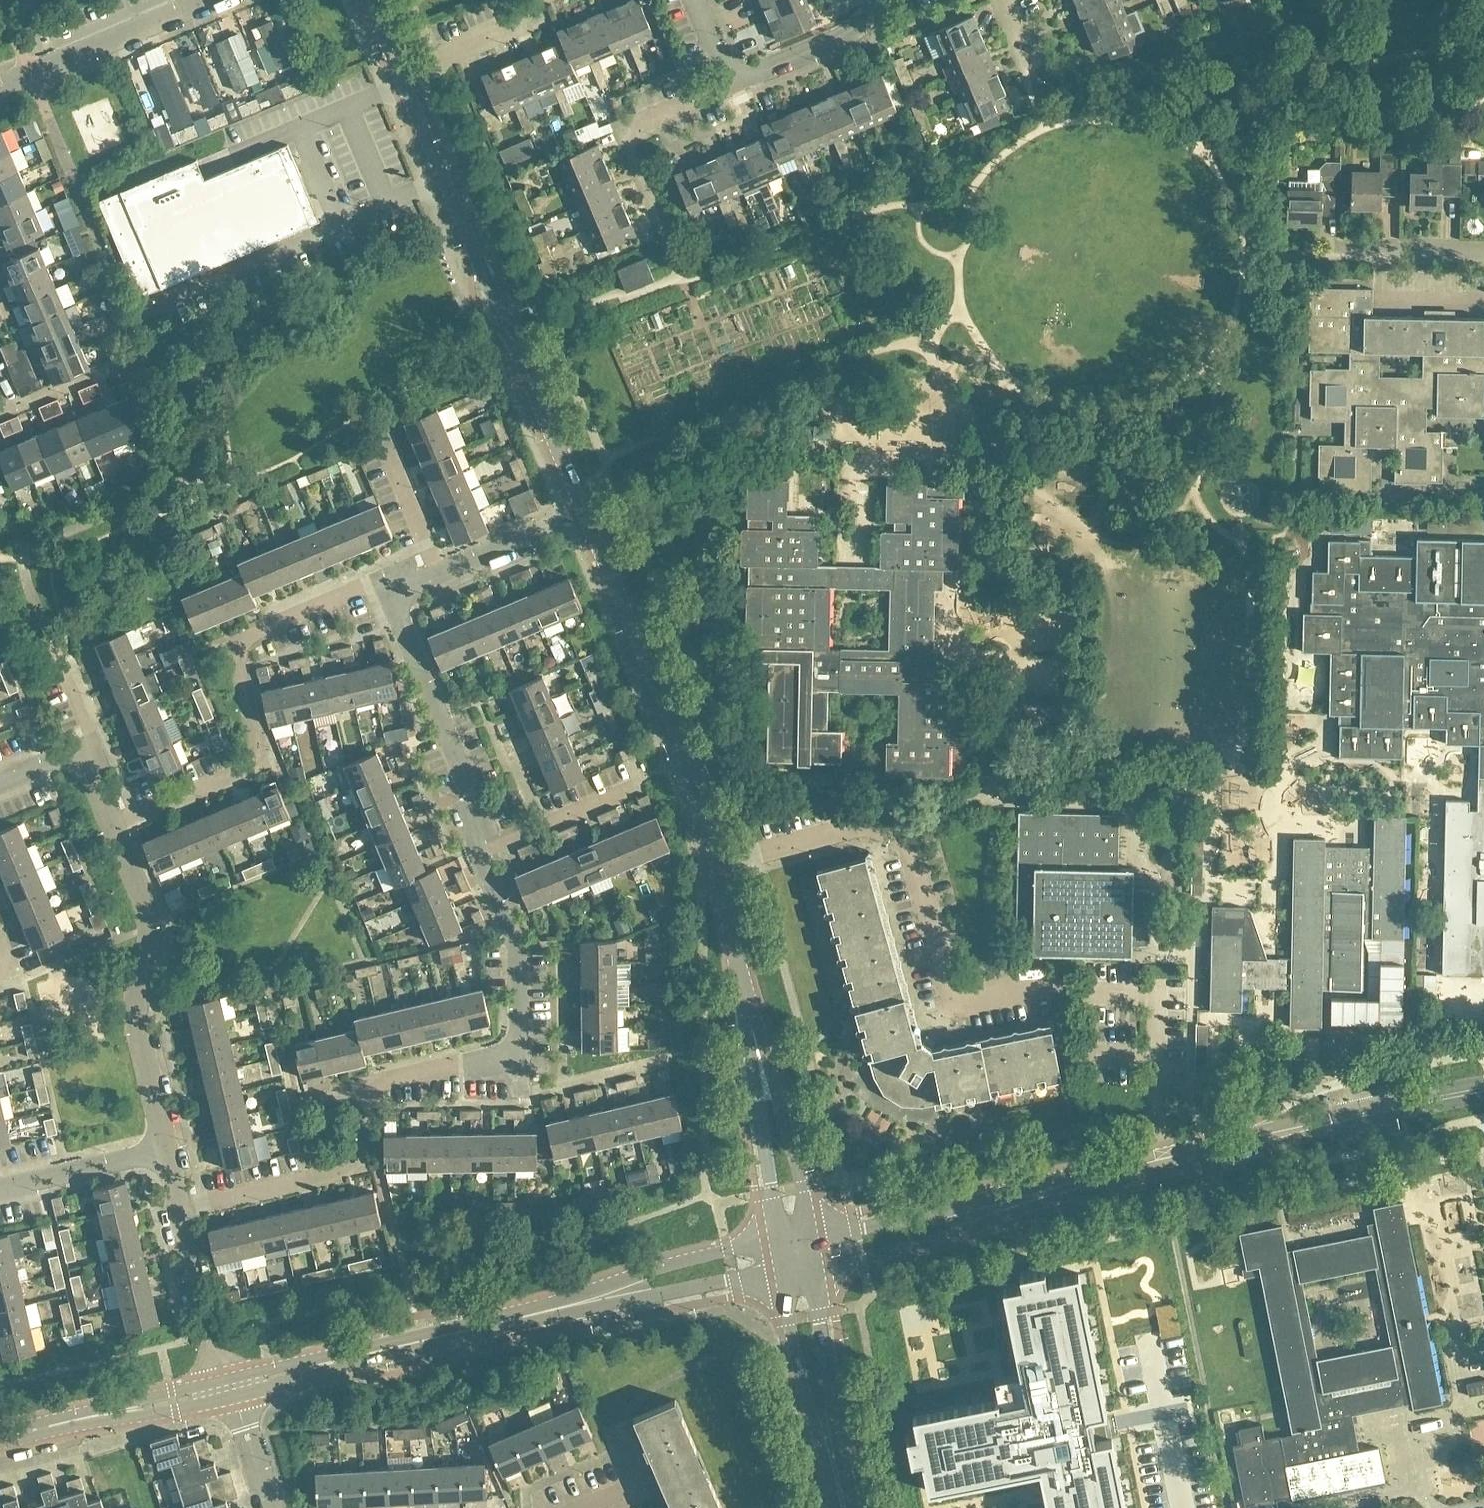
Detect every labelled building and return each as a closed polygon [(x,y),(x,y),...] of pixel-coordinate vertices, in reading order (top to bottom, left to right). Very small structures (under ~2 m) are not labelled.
[(30,0),(21,0),(25,9),(33,6),(30,0)] [(638,0),(632,0),(616,6),(633,44),(629,46),(635,60),(643,56),(637,43),(653,36),(638,0)] [(804,0),(762,0),(760,1),(768,21),(806,4),(804,0)] [(1078,9),(1099,0),(1074,0),(1078,9)] [(1119,0),(1099,0),(1078,9),(1087,32),(1125,15),(1119,0)] [(1168,0),(1162,0),(1157,2),(1162,15),(1172,11),(1168,0)] [(1186,0),(1174,0),(1178,8),(1187,4),(1186,0)] [(815,25),(806,4),(768,21),(776,41),(815,25)] [(633,44),(616,6),(597,15),(613,53),(629,46),(633,44)] [(1135,11),(1125,15),(1087,32),(1097,54),(1108,50),(1111,58),(1140,46),(1135,34),(1143,30),(1135,11)] [(982,39),(973,16),(962,20),(959,13),(932,24),(936,32),(935,33),(944,55),(982,39)] [(613,53),(597,15),(577,23),(593,61),(589,63),(595,76),(603,73),(597,60),(613,53)] [(593,61),(577,23),(557,32),(577,81),(578,80),(574,70),(589,63),(593,61)] [(278,28),(252,33),(262,76),(287,71),(278,28)] [(577,81),(557,32),(556,32),(561,43),(541,51),(557,89),(553,91),(559,104),(567,101),(562,87),(577,81)] [(218,46),(233,96),(257,88),(241,39),(218,46)] [(992,61),(982,39),(944,55),(954,77),(992,61)] [(173,44),(143,54),(148,72),(183,60),(200,113),(217,107),(197,48),(177,54),(173,44)] [(557,89),(541,51),(521,59),(538,97),(553,91),(557,89)] [(648,70),(643,56),(635,60),(640,73),(648,70)] [(907,70),(901,58),(892,61),(897,74),(907,70)] [(538,97),(521,59),(502,68),(518,106),(514,108),(519,121),(527,118),(522,104),(538,97)] [(1001,84),(992,61),(954,77),(963,100),(1001,84)] [(518,106),(502,68),(481,77),(497,115),(514,108),(518,106)] [(912,83),(907,70),(897,74),(903,87),(912,83)] [(609,86),(603,73),(595,76),(600,90),(609,86)] [(878,122),(874,124),(879,137),(887,134),(882,120),(897,114),(881,76),(861,84),(878,122)] [(305,92),(300,81),(280,89),(285,100),(305,92)] [(148,84),(138,86),(141,102),(151,100),(148,84)] [(878,122),(861,84),(841,92),(857,131),(874,124),(878,122)] [(963,100),(977,134),(1001,125),(996,113),(1011,107),(1001,84),(963,100)] [(857,131),(841,92),(821,101),(838,138),(834,140),(839,154),(847,150),(842,137),(857,131)] [(262,110),(257,99),(237,107),(242,118),(262,110)] [(573,114),(567,101),(559,104),(565,118),(573,114)] [(838,138),(821,101),(801,109),(817,147),(834,140),(838,138)] [(926,116),(920,103),(911,107),(916,119),(926,116)] [(817,147),(801,109),(782,117),(798,155),(794,157),(799,170),(807,167),(802,153),(817,147)] [(231,123),(226,112),(206,120),(211,131),(231,123)] [(931,128),(926,116),(916,119),(922,132),(931,128)] [(798,155),(782,117),(761,126),(766,137),(782,175),(783,175),(778,163),(794,157),(798,155)] [(533,131),(527,118),(519,121),(525,134),(533,131)] [(200,136),(195,125),(175,133),(180,144),(200,136)] [(174,147),(170,136),(165,126),(153,131),(162,152),(174,147)] [(583,126),(574,130),(580,143),(588,140),(583,126)] [(1,132),(3,131),(2,130),(0,131),(0,155),(10,151),(1,132)] [(893,147),(887,134),(879,137),(885,150),(893,147)] [(548,136),(534,143),(539,154),(553,147),(548,136)] [(782,175),(766,137),(746,146),(762,183),(758,185),(764,198),(772,195),(766,181),(782,175)] [(14,153),(19,166),(46,156),(41,143),(14,153)] [(301,176),(287,145),(264,155),(268,165),(282,159),(291,180),(292,180),(301,176)] [(606,168),(597,145),(558,161),(568,184),(606,168)] [(1461,196),(1462,164),(1460,164),(1461,145),(1450,145),(1450,164),(1443,163),(1443,162),(1428,162),(1428,163),(1427,172),(1412,172),(1411,205),(1423,206),(1423,209),(1441,210),(1441,195),(1461,196)] [(762,183),(746,146),(726,154),(742,192),(758,185),(762,183)] [(853,164),(847,150),(839,154),(845,167),(853,164)] [(18,171),(10,151),(0,155),(0,179),(18,171)] [(1397,196),(1398,153),(1380,152),(1380,172),(1353,172),(1352,208),(1381,208),(1381,196),(1397,196)] [(742,192),(726,154),(707,162),(722,200),(719,202),(724,215),(732,212),(727,198),(742,192)] [(311,225),(310,223),(302,206),(303,206),(302,204),(292,180),(291,180),(282,159),(268,165),(264,155),(237,166),(205,180),(197,161),(197,160),(196,159),(194,160),(195,160),(182,166),(181,166),(179,166),(180,167),(167,172),(165,173),(152,178),(150,179),(137,185),(137,184),(135,185),(122,191),(122,190),(120,191),(120,192),(99,201),(139,297),(161,288),(163,287),(175,282),(176,282),(178,281),(177,281),(190,275),(190,276),(192,275),(192,274),(205,269),(205,270),(207,269),(207,268),(220,263),(222,263),(222,262),(234,257),(235,257),(237,256),(236,256),(249,251),(251,250),(264,244),(264,245),(266,244),(266,243),(279,238),(281,238),(281,237),(293,232),(295,232),(295,231),(309,225),(309,226),(311,225)] [(722,200),(707,162),(674,176),(690,213),(703,208),(719,202),(722,200)] [(1320,181),(1289,180),(1289,192),(1285,192),(1285,200),(1288,200),(1288,223),(1320,223),(1321,207),(1335,207),(1336,178),(1340,178),(1340,162),(1326,162),(1320,167),(1320,181)] [(1480,163),(1465,163),(1465,181),(1477,181),(1477,183),(1483,183),(1483,163),(1480,163)] [(813,180),(807,167),(799,170),(805,184),(813,180)] [(616,190),(606,168),(568,184),(578,207),(616,190)] [(18,171),(0,179),(0,202),(26,191),(18,171)] [(60,178),(51,182),(56,193),(65,189),(60,178)] [(527,201),(522,188),(512,192),(518,205),(527,201)] [(626,213),(616,190),(578,207),(588,229),(626,213)] [(26,191),(0,202),(0,226),(35,211),(26,191)] [(778,208),(772,195),(764,198),(769,212),(778,208)] [(533,214),(527,201),(518,205),(523,218),(533,214)] [(35,211),(0,226),(0,227),(4,237),(0,239),(0,256),(13,251),(11,246),(45,231),(44,230),(43,231),(35,211)] [(738,225),(732,212),(724,215),(730,228),(738,225)] [(636,236),(626,213),(588,229),(597,252),(636,236)] [(69,229),(64,232),(68,241),(73,239),(80,236),(76,226),(69,229)] [(546,246),(541,234),(531,238),(537,251),(546,246)] [(552,259),(546,246),(537,251),(542,263),(552,259)] [(47,268),(39,248),(39,247),(2,262),(2,263),(3,263),(12,282),(47,268)] [(654,281),(650,272),(648,266),(645,259),(617,271),(623,284),(626,293),(654,281)] [(55,288),(50,275),(47,268),(12,282),(20,302),(55,288)] [(85,276),(78,279),(81,287),(88,284),(85,276)] [(64,308),(55,288),(20,302),(28,323),(64,308)] [(1363,289),(1358,289),(1309,288),(1308,316),(1307,351),(1348,352),(1348,370),(1325,370),(1325,369),(1324,369),(1324,370),(1311,369),(1311,370),(1311,371),(1313,371),(1312,405),(1310,405),(1310,406),(1312,406),(1311,421),(1313,421),(1313,419),(1345,420),(1345,445),(1318,445),(1318,446),(1319,446),(1319,476),(1317,476),(1317,477),(1319,477),(1318,492),(1320,492),(1320,491),(1353,492),(1353,493),(1354,493),(1354,491),(1370,492),(1370,491),(1368,491),(1369,458),(1394,458),(1394,483),(1395,483),(1395,482),(1423,483),(1425,483),(1425,484),(1426,484),(1426,483),(1441,483),(1441,482),(1440,482),(1440,448),(1442,449),(1442,447),(1441,447),(1440,447),(1441,433),(1439,433),(1439,434),(1428,434),(1424,433),(1423,433),(1424,408),(1428,408),(1436,409),(1435,417),(1436,417),(1437,417),(1437,415),(1483,416),(1483,373),(1482,373),(1482,355),(1483,355),(1483,318),(1423,317),(1365,316),(1365,304),(1371,304),(1372,289),(1363,289)] [(72,328),(64,308),(28,323),(37,343),(72,328)] [(80,348),(72,328),(37,343),(45,363),(80,348)] [(17,351),(13,342),(0,347),(4,357),(17,351)] [(89,367),(80,348),(45,363),(53,382),(52,382),(53,384),(90,368),(89,367)] [(21,361),(17,351),(4,357),(8,366),(21,361)] [(134,383),(128,370),(119,374),(124,387),(134,383)] [(34,391),(30,383),(17,388),(21,397),(34,391)] [(102,396),(97,383),(87,387),(93,400),(102,396)] [(93,400),(87,387),(78,391),(83,404),(93,400)] [(491,398),(487,388),(479,392),(483,402),(491,398)] [(154,430),(138,392),(136,393),(136,394),(118,402),(133,438),(151,430),(152,431),(154,430)] [(63,413),(57,399),(47,403),(53,417),(63,413)] [(133,438),(118,402),(97,410),(113,446),(133,438)] [(53,417),(47,403),(38,407),(44,421),(53,417)] [(445,430),(437,409),(405,423),(414,443),(445,430)] [(113,446),(97,410),(77,419),(92,455),(113,446)] [(23,429),(17,416),(8,420),(13,433),(23,429)] [(92,455),(77,419),(57,427),(72,463),(92,455)] [(504,429),(500,419),(492,423),(496,432),(504,429)] [(8,420),(0,423),(0,428),(4,437),(13,433),(8,420)] [(72,463),(57,427),(37,435),(52,471),(72,463)] [(508,439),(504,429),(496,432),(500,442),(508,439)] [(454,450),(445,430),(414,443),(422,463),(454,450)] [(52,471),(37,435),(17,444),(32,480),(52,471)] [(17,444),(0,451),(0,461),(12,489),(13,489),(13,488),(32,480),(17,444)] [(462,469),(454,450),(422,463),(430,483),(462,469)] [(361,462),(358,455),(357,454),(347,458),(351,467),(361,462)] [(521,469),(517,459),(508,462),(513,472),(521,469)] [(320,479),(330,475),(327,467),(317,471),(320,479)] [(471,490),(462,469),(430,483),(439,503),(471,490)] [(525,479),(521,469),(513,472),(517,482),(525,479)] [(320,479),(317,471),(307,475),(310,484),(320,479)] [(811,765),(811,762),(841,763),(841,731),(827,731),(828,690),(840,690),(888,691),(899,691),(899,692),(901,692),(900,742),(885,741),(885,773),(886,773),(949,774),(949,743),(965,743),(965,742),(964,742),(965,681),(966,681),(966,680),(940,680),(940,660),(966,661),(966,659),(938,658),(938,650),(934,649),(935,588),(939,588),(939,579),(957,579),(957,578),(943,577),(943,568),(957,568),(957,567),(955,567),(957,496),(964,496),(964,486),(927,485),(927,482),(887,481),(887,482),(888,482),(888,519),(887,519),(887,520),(895,521),(895,530),(882,530),(882,532),(883,532),(882,566),(876,566),(875,577),(835,577),(835,565),(816,565),(816,531),(817,530),(817,529),(814,529),(814,517),(814,515),(787,515),(787,480),(785,480),(748,479),(748,480),(748,517),(747,517),(747,518),(748,518),(748,528),(742,528),(742,529),(742,564),(741,564),(741,565),(749,565),(748,585),(748,586),(747,647),(746,647),(746,648),(751,648),(761,648),(760,661),(769,662),(769,665),(768,713),(767,761),(797,762),(797,765),(811,765)] [(290,492),(287,484),(277,488),(280,496),(290,492)] [(86,491),(90,503),(107,497),(103,485),(86,491)] [(280,496),(277,488),(267,492),(270,500),(280,496)] [(479,510),(471,490),(439,503),(447,523),(479,510)] [(538,510),(534,499),(525,503),(530,513),(538,510)] [(250,508),(247,500),(237,504),(241,513),(250,508)] [(241,513),(237,504),(227,508),(231,517),(241,513)] [(392,537),(379,505),(358,513),(371,545),(392,537)] [(488,530),(479,510),(447,523),(456,544),(488,530)] [(371,545),(358,513),(338,522),(351,554),(371,545)] [(1331,533),(1371,533),(1371,517),(1331,517),(1331,533)] [(351,554),(338,522),(318,530),(331,562),(351,554)] [(214,535),(211,527),(201,531),(204,539),(214,535)] [(331,562),(318,530),(298,538),(311,570),(331,562)] [(204,539),(201,531),(191,535),(194,543),(204,539)] [(311,570),(298,538),(278,547),(291,579),(311,570)] [(1326,571),(1311,570),(1310,603),(1314,603),(1314,613),(1301,612),(1300,652),(1328,653),(1327,714),(1340,714),(1339,757),(1401,758),(1402,727),(1445,729),(1445,744),(1478,745),(1477,778),(1483,778),(1483,539),(1415,538),(1415,558),(1369,557),(1369,541),(1326,540),(1326,571)] [(221,551),(217,540),(207,544),(211,555),(221,551)] [(174,551),(171,543),(161,548),(164,556),(174,551)] [(291,579),(278,547),(258,555),(271,587),(291,579)] [(175,552),(165,557),(170,569),(180,565),(175,552)] [(271,587),(258,555),(237,563),(241,573),(242,573),(251,595),(252,595),(271,587)] [(562,564),(559,556),(549,560),(552,568),(562,564)] [(532,577),(528,569),(518,573),(522,581),(532,577)] [(251,595),(242,573),(241,573),(222,581),(236,613),(256,604),(252,595),(251,595)] [(522,581),(518,573),(509,577),(512,585),(522,581)] [(581,610),(568,578),(547,587),(561,618),(581,610)] [(236,613),(222,581),(202,589),(216,621),(236,613)] [(482,598),(492,593),(488,585),(478,589),(482,598)] [(561,618),(547,587),(527,595),(541,627),(561,618)] [(216,621),(202,589),(182,598),(195,630),(216,621)] [(482,598),(478,589),(469,594),(472,602),(482,598)] [(541,627),(527,595),(508,603),(521,635),(541,627)] [(452,610),(448,602),(439,606),(442,614),(452,610)] [(521,635),(508,603),(488,612),(501,644),(521,635)] [(442,614),(439,606),(429,610),(432,618),(442,614)] [(501,644),(488,612),(468,620),(481,652),(501,644)] [(176,628),(169,613),(159,617),(166,632),(176,628)] [(481,652),(468,620),(448,629),(461,660),(481,652)] [(461,660),(448,629),(428,637),(441,669),(461,660)] [(134,654),(124,632),(95,644),(105,667),(134,654)] [(385,647),(383,638),(373,641),(375,649),(385,647)] [(188,658),(182,643),(172,647),(179,662),(188,658)] [(352,654),(350,646),(340,648),(342,657),(352,654)] [(342,657),(340,648),(330,651),(332,659),(342,657)] [(143,676),(134,654),(105,667),(114,689),(143,676)] [(311,664),(309,656),(298,658),(300,667),(311,664)] [(195,673),(188,658),(179,662),(185,677),(195,673)] [(300,667),(298,658),(288,661),(290,669),(300,667)] [(6,660),(0,663),(0,672),(3,679),(12,675),(6,660)] [(551,689),(584,671),(578,661),(546,679),(551,689)] [(397,695),(389,662),(367,667),(375,700),(397,695)] [(268,675),(266,666),(256,668),(258,677),(268,675)] [(375,700),(367,667),(346,672),(354,705),(375,700)] [(597,678),(593,668),(584,672),(588,681),(597,678)] [(154,672),(143,676),(114,689),(123,711),(152,699),(163,694),(154,672)] [(354,705),(346,672),(325,677),(333,710),(354,705)] [(19,691),(12,675),(3,679),(9,695),(19,691)] [(333,710),(325,677),(304,682),(312,715),(333,710)] [(550,697),(541,677),(510,690),(518,711),(550,697)] [(601,688),(597,678),(588,681),(592,691),(601,688)] [(312,715),(304,682),(283,686),(291,720),(312,715)] [(291,720),(283,686),(261,692),(269,725),(291,720)] [(207,702),(201,687),(191,691),(197,706),(207,702)] [(509,694),(487,700),(491,713),(513,706),(509,694)] [(558,717),(550,697),(518,711),(527,730),(558,717)] [(161,720),(152,699),(123,711),(133,733),(161,720)] [(213,717),(207,702),(197,706),(204,721),(213,717)] [(31,720),(25,705),(16,709),(22,724),(31,720)] [(613,718),(609,708),(601,712),(605,721),(613,718)] [(567,737),(558,717),(527,730),(535,751),(567,737)] [(617,727),(613,718),(605,721),(609,731),(617,727)] [(171,743),(161,720),(133,733),(142,755),(171,743)] [(394,730),(383,732),(386,745),(397,742),(394,730)] [(226,748),(220,732),(210,736),(216,752),(226,748)] [(575,757),(567,737),(535,751),(543,770),(575,757)] [(181,766),(171,743),(142,755),(152,779),(181,766)] [(631,758),(626,748),(618,752),(622,762),(631,758)] [(1470,751),(1446,751),(1446,768),(1470,768),(1470,751)] [(283,772),(292,769),(288,752),(278,754),(283,772)] [(384,773),(376,752),(344,766),(352,786),(384,773)] [(406,764),(402,754),(394,757),(398,767),(406,764)] [(584,778),(575,757),(543,770),(552,791),(584,778)] [(411,773),(406,764),(398,767),(402,777),(411,773)] [(393,793),(384,773),(352,786),(361,806),(393,793)] [(1477,778),(1476,808),(1468,808),(1468,801),(1445,800),(1442,975),(1483,976),(1483,778),(1477,778)] [(290,816),(281,795),(278,786),(255,796),(267,825),(290,816)] [(401,812),(393,793),(361,806),(369,826),(401,812)] [(423,803),(419,793),(411,797),(415,807),(423,803)] [(650,804),(646,795),(636,799),(640,808),(650,804)] [(267,825),(255,796),(233,805),(245,834),(267,825)] [(427,813),(423,803),(415,807),(419,817),(427,813)] [(245,834),(233,805),(210,814),(223,844),(245,834)] [(64,823),(59,811),(58,807),(48,811),(55,827),(64,823)] [(329,808),(319,812),(323,821),(333,817),(329,808)] [(619,816),(615,808),(606,812),(609,820),(619,816)] [(409,832),(401,812),(369,826),(377,845),(409,832)] [(609,820),(606,812),(596,816),(599,824),(609,820)] [(1082,955),(1085,814),(1018,813),(1015,926),(1033,927),(1032,954),(1082,955)] [(223,844),(210,814),(188,823),(201,853),(223,844)] [(1132,890),(1133,869),(1118,869),(1119,815),(1085,814),(1082,955),(1131,956),(1131,946),(1148,947),(1150,891),(1132,890)] [(1212,907),(1212,935),(1210,979),(1211,980),(1210,1011),(1241,1012),(1241,987),(1272,988),(1291,989),(1290,1028),(1321,1029),(1321,1027),(1321,1026),(1322,990),(1322,989),(1360,990),(1361,938),(1364,938),(1371,938),(1371,939),(1403,939),(1403,937),(1403,916),(1404,915),(1404,900),(1405,833),(1406,833),(1406,817),(1374,816),(1374,818),(1373,848),(1366,848),(1341,848),(1341,847),(1324,847),(1324,841),(1325,841),(1325,839),(1293,838),(1293,841),(1294,841),(1293,862),(1293,877),(1292,922),(1291,937),(1292,937),(1292,959),(1277,959),(1265,959),(1252,913),(1251,911),(1250,910),(1249,909),(1248,908),(1247,908),(1245,908),(1212,907)] [(669,849),(656,817),(635,826),(648,858),(669,849)] [(201,853),(188,823),(166,833),(178,862),(201,853)] [(18,824),(0,832),(0,859),(28,847),(18,824)] [(579,833),(576,825),(566,829),(569,837),(579,833)] [(648,858),(635,826),(615,834),(628,866),(648,858)] [(569,837),(566,829),(556,833),(560,841),(569,837)] [(418,852),(409,832),(377,845),(386,866),(418,852)] [(178,862),(166,833),(142,843),(155,872),(178,862)] [(440,843),(436,834),(427,837),(431,847),(440,843)] [(628,866),(615,834),(595,843),(608,875),(628,866)] [(77,853),(71,838),(61,842),(68,857),(77,853)] [(539,850),(536,841),(526,845),(530,854),(539,850)] [(444,853),(440,843),(431,847),(435,856),(444,853)] [(608,875),(595,843),(575,851),(588,883),(608,875)] [(306,855),(302,845),(287,851),(291,861),(306,855)] [(530,854),(526,845),(516,850),(520,858),(530,854)] [(28,847),(0,859),(0,863),(8,881),(37,869),(28,847)] [(588,883),(575,851),(555,859),(568,891),(588,883)] [(426,873),(426,872),(418,852),(386,866),(394,887),(404,883),(404,882),(426,873)] [(83,867),(77,853),(68,857),(74,871),(83,867)] [(918,1049),(911,1025),(865,857),(816,870),(873,1077),(883,1095),(901,1105),(921,1106),(1061,1078),(1051,1029),(926,1054),(918,1049)] [(276,867),(272,858),(257,864),(261,873),(276,867)] [(568,891),(555,859),(535,868),(548,900),(568,891)] [(261,873),(257,864),(242,870),(246,880),(261,873)] [(353,868),(343,872),(346,879),(356,875),(353,868)] [(444,889),(435,868),(426,872),(426,873),(404,882),(404,883),(412,902),(444,889)] [(548,900),(535,868),(515,876),(528,908),(548,900)] [(47,891),(37,869),(8,881),(17,903),(47,891)] [(466,880),(461,870),(453,873),(457,883),(466,880)] [(217,892),(232,886),(228,876),(213,883),(217,892)] [(1201,895),(1202,877),(1191,877),(1190,895),(1201,895)] [(470,890),(466,880),(457,883),(462,893),(470,890)] [(95,897),(89,881),(79,885),(86,900),(95,897)] [(217,892),(213,883),(198,889),(202,898),(217,892)] [(452,908),(444,889),(412,902),(420,922),(452,908)] [(56,913),(47,891),(17,903),(26,925),(56,913)] [(187,905),(183,895),(168,902),(172,911),(187,905)] [(101,912),(95,897),(86,900),(92,916),(101,912)] [(372,907),(362,911),(365,920),(375,916),(372,907)] [(461,929),(452,908),(420,922),(429,943),(461,929)] [(482,920),(478,910),(470,914),(474,924),(482,920)] [(66,936),(56,913),(26,925),(36,949),(66,936)] [(624,916),(612,921),(617,934),(630,929),(624,916)] [(1332,997),(1331,1022),(1401,1024),(1403,939),(1371,939),(1371,938),(1364,938),(1368,950),(1366,999),(1332,997)] [(616,963),(615,941),(581,942),(581,963),(616,963)] [(464,965),(460,945),(449,947),(453,965),(454,967),(464,965)] [(453,965),(449,947),(439,950),(441,958),(443,967),(453,965)] [(666,962),(666,951),(657,952),(657,962),(666,962)] [(419,963),(419,960),(417,955),(407,957),(409,966),(419,963)] [(409,966),(407,957),(397,959),(397,960),(399,968),(409,966)] [(666,973),(666,962),(657,962),(657,973),(666,973)] [(616,985),(616,963),(581,963),(581,986),(616,985)] [(377,973),(375,964),(365,967),(367,975),(377,973)] [(367,975),(365,967),(354,969),(356,978),(367,975)] [(337,993),(335,985),(325,987),(327,996),(337,993)] [(616,1007),(616,985),(581,986),(582,1007),(616,1007)] [(327,996),(325,987),(314,990),(316,998),(327,996)] [(490,1024),(482,990),(460,995),(468,1029),(490,1024)] [(26,1008),(23,992),(13,994),(16,1010),(26,1008)] [(267,1011),(263,995),(253,998),(257,1013),(267,1011)] [(295,1003),(293,995),(282,997),(284,1006),(295,1003)] [(468,1029),(460,995),(439,1000),(447,1034),(468,1029)] [(667,1005),(667,995),(658,995),(658,1006),(667,1005)] [(224,1021),(218,996),(187,1004),(193,1028),(224,1021)] [(447,1034),(439,1000),(418,1004),(426,1039),(447,1034)] [(426,1039),(418,1004),(397,1009),(405,1043),(426,1039)] [(667,1016),(667,1005),(658,1006),(658,1016),(667,1016)] [(617,1028),(616,1007),(582,1007),(582,1029),(617,1028)] [(405,1043),(397,1009),(376,1014),(384,1048),(405,1043)] [(270,1027),(267,1011),(257,1013),(261,1029),(270,1027)] [(384,1048),(376,1014),(354,1019),(356,1030),(358,1030),(363,1053),(384,1048)] [(232,1041),(258,1035),(255,1019),(228,1025),(232,1041)] [(229,1044),(224,1021),(193,1028),(198,1051),(229,1044)] [(34,1040),(30,1024),(20,1027),(24,1042),(34,1040)] [(1196,1025),(1196,1042),(1207,1042),(1207,1025),(1196,1025)] [(617,1050),(617,1028),(582,1029),(583,1051),(617,1050)] [(363,1053),(358,1030),(356,1030),(336,1035),(344,1068),(366,1063),(363,1053)] [(344,1068),(336,1035),(315,1040),(323,1073),(344,1068)] [(193,1036),(176,1036),(177,1051),(193,1050),(193,1036)] [(668,1049),(668,1039),(658,1039),(659,1050),(668,1049)] [(37,1055),(34,1040),(24,1042),(27,1058),(37,1055)] [(323,1073),(315,1040),(294,1045),(301,1078),(323,1073)] [(278,1058),(274,1042),(264,1044),(268,1060),(278,1058)] [(235,1067),(229,1044),(198,1051),(203,1074),(235,1067)] [(282,1074),(278,1058),(268,1060),(272,1076),(282,1074)] [(240,1091),(235,1067),(203,1074),(209,1098),(240,1091)] [(670,1079),(668,1070),(658,1073),(660,1081),(670,1079)] [(45,1087),(41,1071),(31,1073),(35,1089),(45,1087)] [(638,1087),(636,1078),(626,1080),(628,1089),(638,1087)] [(628,1089),(626,1080),(615,1082),(617,1091),(628,1089)] [(49,1102),(45,1087),(35,1089),(39,1105),(49,1102)] [(289,1104),(285,1088),(275,1091),(279,1107),(289,1104)] [(596,1097),(594,1088),(583,1090),(586,1099),(596,1097)] [(586,1099),(583,1090),(573,1092),(575,1101),(586,1099)] [(246,1114),(240,1091),(209,1098),(214,1121),(246,1114)] [(681,1127),(673,1093),(652,1099),(660,1132),(681,1127)] [(553,1106),(551,1098),(540,1100),(542,1109),(553,1106)] [(660,1132),(652,1099),(631,1103),(639,1137),(660,1132)] [(639,1137),(631,1103),(610,1108),(618,1142),(639,1137)] [(293,1121),(289,1104),(279,1107),(283,1123),(293,1121)] [(618,1142),(610,1108),(589,1113),(597,1147),(618,1142)] [(524,1118),(524,1109),(513,1110),(514,1118),(524,1118)] [(470,1119),(470,1110),(460,1111),(460,1119),(470,1119)] [(481,1119),(481,1110),(470,1110),(470,1119),(481,1119)] [(514,1118),(513,1110),(503,1110),(503,1119),(514,1118)] [(427,1120),(427,1111),(416,1112),(417,1120),(427,1120)] [(438,1120),(438,1111),(427,1111),(427,1120),(438,1120)] [(394,1128),(394,1112),(383,1112),(383,1128),(394,1128)] [(597,1147),(589,1113),(568,1118),(576,1152),(597,1147)] [(251,1138),(246,1114),(214,1121),(220,1145),(251,1138)] [(576,1152),(568,1118),(546,1123),(554,1157),(576,1152)] [(56,1134),(53,1119),(43,1121),(46,1137),(56,1134)] [(3,1121),(0,1122),(0,1147),(9,1145),(3,1121)] [(537,1168),(536,1133),(514,1134),(514,1168),(537,1168)] [(472,1169),(471,1134),(449,1135),(450,1169),(472,1169)] [(493,1169),(492,1134),(471,1134),(472,1169),(493,1169)] [(514,1168),(514,1134),(492,1134),(493,1169),(514,1168)] [(428,1170),(427,1135),(406,1136),(406,1170),(428,1170)] [(450,1169),(449,1135),(427,1135),(428,1170),(450,1169)] [(300,1152),(296,1136),(287,1139),(290,1154),(300,1152)] [(406,1170),(406,1136),(384,1136),(384,1170),(406,1170)] [(257,1162),(251,1138),(220,1145),(226,1170),(257,1162)] [(680,1155),(668,1158),(672,1173),(684,1169),(680,1155)] [(657,1174),(648,1176),(650,1182),(658,1180),(657,1174)] [(130,1207),(124,1182),(93,1190),(98,1214),(130,1207)] [(381,1223),(374,1193),(349,1198),(356,1229),(381,1223)] [(64,1213),(60,1197),(50,1199),(54,1215),(64,1213)] [(356,1229),(349,1198),(326,1204),(333,1234),(356,1229)] [(333,1234),(326,1204),(302,1209),(309,1240),(333,1234)] [(1413,1409),(1441,1403),(1441,1402),(1440,1402),(1425,1323),(1423,1317),(1424,1317),(1424,1315),(1423,1316),(1406,1229),(1407,1229),(1402,1205),(1374,1210),(1377,1225),(1368,1227),(1370,1235),(1368,1236),(1368,1237),(1325,1245),(1325,1244),(1323,1244),(1324,1246),(1295,1251),(1295,1250),(1293,1251),(1293,1252),(1287,1253),(1287,1252),(1285,1252),(1281,1229),(1282,1229),(1282,1227),(1239,1236),(1240,1237),(1241,1237),(1247,1267),(1246,1268),(1246,1269),(1260,1266),(1292,1431),(1291,1432),(1292,1433),(1293,1433),(1293,1437),(1280,1439),(1280,1438),(1264,1441),(1262,1427),(1238,1432),(1241,1446),(1233,1447),(1245,1507),(1247,1507),(1253,1507),(1254,1507),(1278,1507),(1277,1502),(1291,1499),(1291,1500),(1293,1500),(1293,1499),(1383,1481),(1383,1482),(1384,1482),(1378,1449),(1359,1453),(1351,1415),(1412,1403),(1413,1409)] [(135,1230),(130,1207),(98,1214),(104,1237),(135,1230)] [(309,1240),(302,1209),(279,1215),(286,1245),(309,1240)] [(286,1245),(279,1215),(255,1220),(263,1251),(286,1245)] [(263,1251),(255,1220),(232,1226),(239,1256),(263,1251)] [(53,1241),(50,1225),(40,1227),(43,1243),(53,1241)] [(239,1256),(232,1226),(208,1231),(216,1262),(239,1256)] [(71,1246),(67,1230),(58,1232),(61,1248),(71,1246)] [(141,1254),(135,1230),(104,1237),(110,1261),(141,1254)] [(7,1235),(0,1236),(0,1262),(13,1259),(7,1235)] [(75,1261),(71,1246),(61,1248),(65,1264),(75,1261)] [(115,1283),(115,1284),(146,1277),(141,1254),(110,1261),(112,1269),(107,1270),(111,1284),(115,1283)] [(61,1272),(57,1257),(47,1259),(51,1275),(61,1272)] [(382,1267),(379,1257),(363,1260),(366,1271),(382,1267)] [(13,1259),(0,1262),(0,1287),(18,1282),(13,1259)] [(366,1271),(363,1260),(347,1264),(349,1274),(366,1271)] [(335,1278),(332,1268),(317,1271),(319,1282),(335,1278)] [(906,1436),(911,1461),(912,1460),(921,1459),(928,1491),(1039,1468),(1047,1507),(1126,1507),(1111,1437),(1109,1437),(1104,1413),(1106,1412),(1078,1272),(1046,1279),(1044,1270),(1044,1268),(1019,1273),(1019,1275),(1021,1284),(1003,1288),(1025,1397),(999,1402),(998,1398),(913,1415),(916,1434),(907,1436),(907,1435),(906,1436)] [(1246,1269),(1242,1270),(1244,1278),(1255,1276),(1253,1268),(1246,1269)] [(319,1282),(317,1271),(301,1275),(303,1285),(319,1282)] [(64,1288),(61,1272),(51,1275),(54,1291),(64,1288)] [(82,1292),(78,1277),(69,1279),(72,1294),(82,1292)] [(152,1300),(146,1277),(115,1284),(120,1307),(152,1300)] [(288,1289),(286,1279),(270,1282),(272,1292),(288,1289)] [(18,1282),(0,1287),(0,1311),(24,1306),(18,1282)] [(272,1292),(270,1282),(254,1286),(256,1296),(272,1292)] [(240,1300),(238,1290),(223,1293),(225,1303),(240,1300)] [(86,1308),(82,1292),(72,1294),(76,1310),(86,1308)] [(157,1325),(152,1300),(120,1307),(126,1332),(157,1325)] [(72,1319),(68,1303),(58,1306),(62,1321),(72,1319)] [(24,1306),(0,1311),(0,1335),(29,1329),(24,1306)] [(75,1335),(72,1319),(62,1321),(65,1337),(75,1335)] [(93,1340),(90,1324),(80,1326),(84,1342),(93,1340)] [(29,1329),(0,1335),(0,1346),(3,1361),(35,1353),(29,1329)] [(558,1384),(555,1375),(540,1381),(544,1390),(558,1384)] [(544,1390),(540,1381),(525,1387),(529,1396),(544,1390)] [(1466,1385),(1469,1397),(1483,1394),(1483,1382),(1466,1385)] [(500,1409),(514,1402),(511,1394),(496,1400),(500,1409)] [(500,1409),(496,1400),(481,1406),(485,1415),(500,1409)] [(703,1466),(689,1433),(676,1401),(634,1419),(661,1483),(703,1466)] [(592,1438),(579,1407),(556,1417),(569,1447),(592,1438)] [(469,1422),(465,1413),(450,1420),(454,1429),(469,1422)] [(569,1447),(556,1417),(534,1426),(547,1457),(569,1447)] [(1182,1417),(1166,1422),(1170,1433),(1186,1428),(1182,1417)] [(454,1429),(450,1420),(435,1426),(439,1435),(454,1429)] [(547,1457),(534,1426),(512,1436),(525,1466),(547,1457)] [(425,1438),(425,1428),(409,1429),(410,1439),(425,1438)] [(410,1439),(409,1429),(393,1430),(394,1440),(410,1439)] [(378,1441),(377,1432),(361,1433),(362,1442),(378,1441)] [(362,1442),(361,1433),(345,1434),(346,1443),(362,1442)] [(184,1460),(198,1456),(210,1452),(206,1439),(181,1447),(177,1434),(151,1442),(159,1469),(171,1465),(175,1477),(188,1473),(184,1460)] [(329,1445),(329,1435),(312,1436),(313,1446),(329,1445)] [(525,1466),(512,1436),(490,1446),(503,1476),(525,1466)] [(235,1486),(231,1472),(218,1476),(214,1464),(201,1468),(198,1456),(184,1460),(188,1473),(175,1477),(183,1502),(235,1486)] [(486,1498),(484,1465),(460,1466),(462,1499),(486,1498)] [(462,1499),(460,1466),(436,1468),(438,1501),(462,1499)] [(716,1496),(703,1466),(661,1483),(672,1507),(721,1507),(716,1496)] [(438,1501),(436,1468),(412,1469),(414,1502),(438,1501)] [(414,1502),(412,1469),(388,1471),(390,1504),(414,1502)] [(390,1504),(388,1471),(364,1472),(366,1505),(390,1504)] [(366,1505),(364,1472),(340,1474),(342,1507),(366,1505)] [(71,1495),(59,1499),(51,1474),(38,1478),(41,1491),(45,1503),(33,1507),(75,1507),(71,1495)] [(340,1474),(315,1475),(317,1507),(324,1507),(342,1507),(340,1474)] [(101,1500),(88,1504),(80,1479),(67,1483),(71,1495),(75,1507),(103,1507),(101,1500)] [(13,1486),(0,1490),(0,1491),(4,1503),(3,1503),(5,1507),(20,1507),(13,1486)] [(226,1502),(239,1498),(235,1486),(183,1502),(185,1507),(228,1507),(226,1502)]
